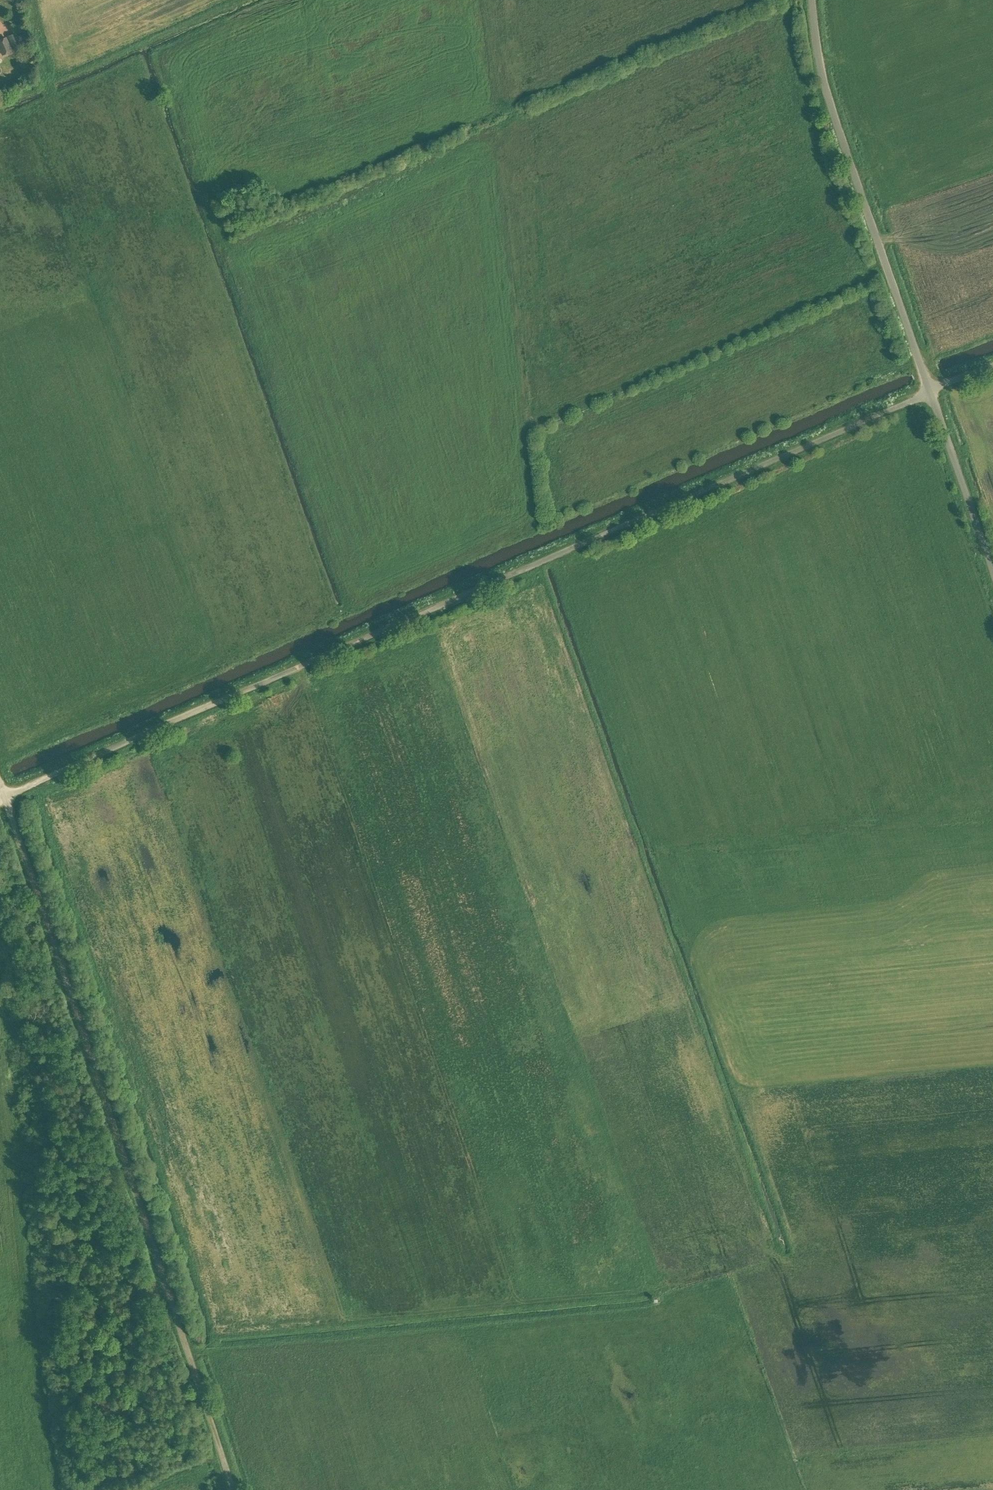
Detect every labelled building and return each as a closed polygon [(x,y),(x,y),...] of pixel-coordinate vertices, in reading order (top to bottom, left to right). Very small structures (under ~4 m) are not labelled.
[(0,39),(0,46),(4,55),(15,50),(9,35),(0,39)] [(342,666),(319,676),(321,682),(344,672),(342,666)] [(251,705),(254,713),(277,704),(274,696),(251,705)]
